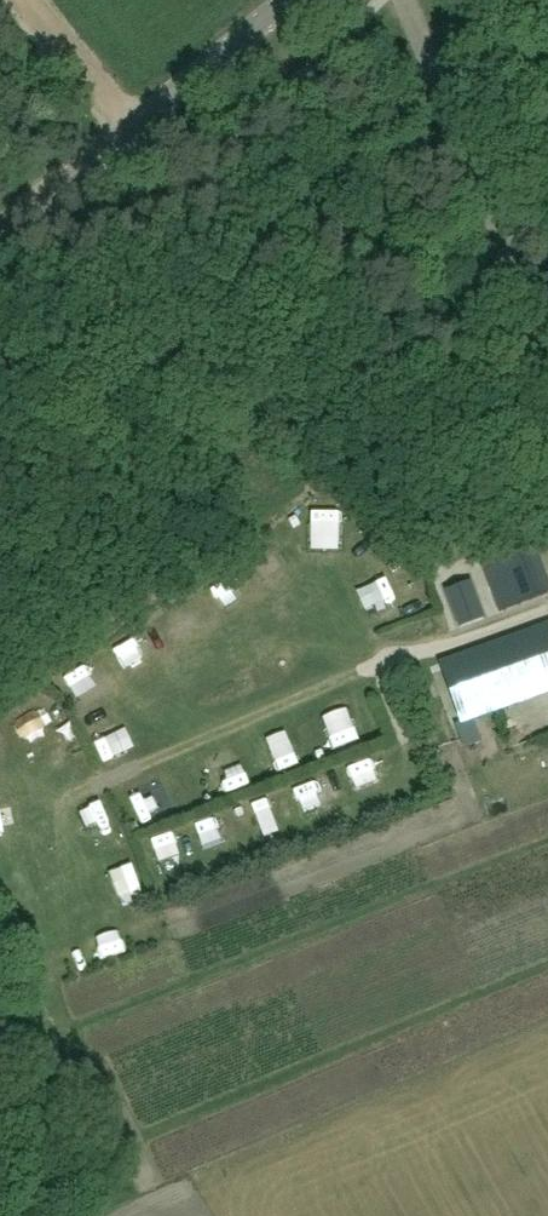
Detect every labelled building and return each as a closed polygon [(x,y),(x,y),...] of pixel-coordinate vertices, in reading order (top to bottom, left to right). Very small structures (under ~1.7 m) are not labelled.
[(319,549),(351,546),(350,528),(317,531),(319,549)] [(501,610),(547,592),(547,589),(533,548),(487,565),(501,610)] [(440,663),(461,723),(547,692),(547,625),(440,663)] [(106,698),(105,674),(79,675),(80,700),(106,698)] [(47,696),(22,714),(31,725),(55,708),(47,696)] [(334,717),(340,744),(365,738),(358,711),(334,717)] [(96,739),(107,762),(131,751),(119,727),(96,739)] [(313,752),(305,728),(282,736),(291,760),(313,752)] [(245,746),(219,753),(226,779),(252,773),(245,746)] [(354,777),(375,771),(371,758),(350,764),(354,777)] [(301,780),(308,806),(326,801),(318,775),(301,780)] [(160,858),(181,855),(177,828),(156,831),(160,858)] [(137,858),(114,865),(120,886),(143,879),(137,858)]
